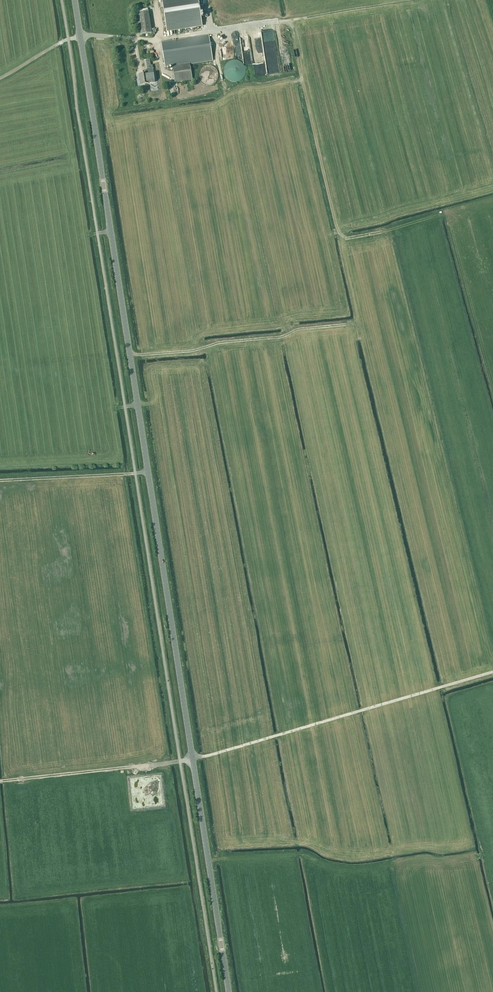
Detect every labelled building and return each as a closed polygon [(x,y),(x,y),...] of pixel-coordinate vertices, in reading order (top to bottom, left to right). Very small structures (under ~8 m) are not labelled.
[(198,0),(162,0),(167,32),(202,27),(198,0)] [(152,33),(148,11),(136,13),(140,35),(152,33)] [(242,51),(241,35),(234,36),(234,51),(242,51)] [(192,80),(190,64),(213,60),(209,36),(161,43),(165,68),(172,67),(175,82),(192,80)] [(139,75),(141,85),(155,83),(153,72),(152,65),(151,66),(150,60),(144,61),(145,70),(151,69),(151,70),(145,71),(145,74),(139,75)] [(235,60),(233,60),(231,60),(229,61),(227,62),(226,64),(225,66),(224,67),(223,69),(223,71),(223,73),(224,75),(225,77),(226,79),(227,80),(229,81),(231,82),(233,83),(235,83),(237,83),(239,82),(240,81),(242,80),(243,79),(245,77),(246,75),(246,73),(246,71),(246,69),(246,67),(245,66),(243,64),(242,62),(240,61),(239,60),(237,60),(235,60)] [(199,78),(202,82),(206,84),(210,85),(215,82),(217,78),(217,73),(215,69),(211,67),(206,67),(202,69),(199,73),(199,78)]
